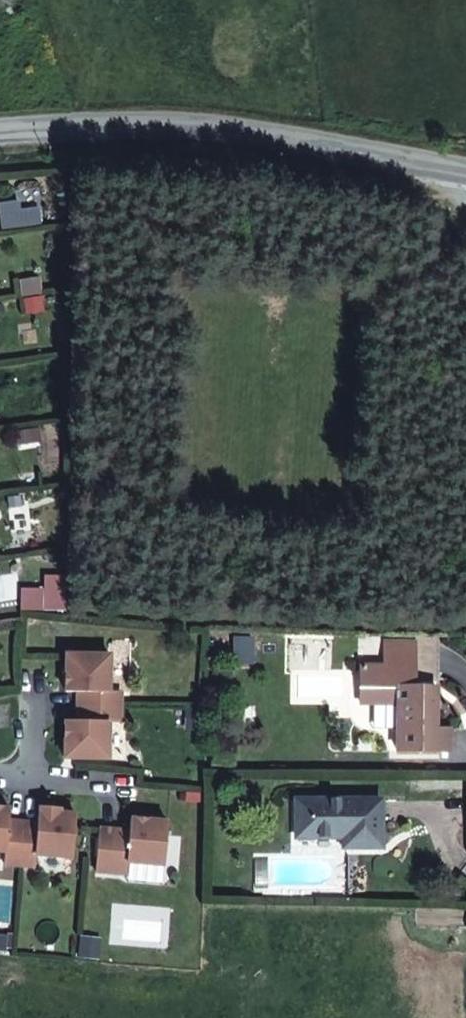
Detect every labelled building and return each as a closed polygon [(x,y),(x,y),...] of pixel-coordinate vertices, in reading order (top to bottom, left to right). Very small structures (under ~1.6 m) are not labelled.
[(63,578),(43,578),(43,598),(63,598),(63,578)] [(40,590),(20,589),(20,609),(40,610),(40,590)] [(63,598),(43,598),(42,610),(62,611),(63,598)] [(437,695),(421,695),(421,686),(415,686),(415,640),(385,639),(385,665),(361,665),(361,703),(373,704),(398,704),(397,715),(397,751),(450,751),(450,729),(436,729),(437,695)] [(109,692),(110,655),(67,655),(66,692),(78,692),(78,706),(121,707),(121,692),(109,692)] [(436,687),(421,686),(421,695),(437,695),(436,687)] [(398,704),(373,704),(373,714),(397,715),(398,704)] [(108,759),(109,723),(121,723),(121,707),(78,706),(78,721),(65,721),(65,758),(108,759)] [(382,799),(295,800),(296,838),(344,838),(343,847),(382,848),(382,799)] [(75,814),(61,813),(61,808),(39,806),(37,824),(23,822),(19,865),(35,867),(35,854),(71,858),(75,814)] [(9,809),(0,808),(0,852),(5,852),(4,864),(19,865),(23,822),(8,821),(9,809)] [(130,832),(100,829),(96,872),(127,874),(128,862),(164,866),(168,822),(131,819),(130,832)]
